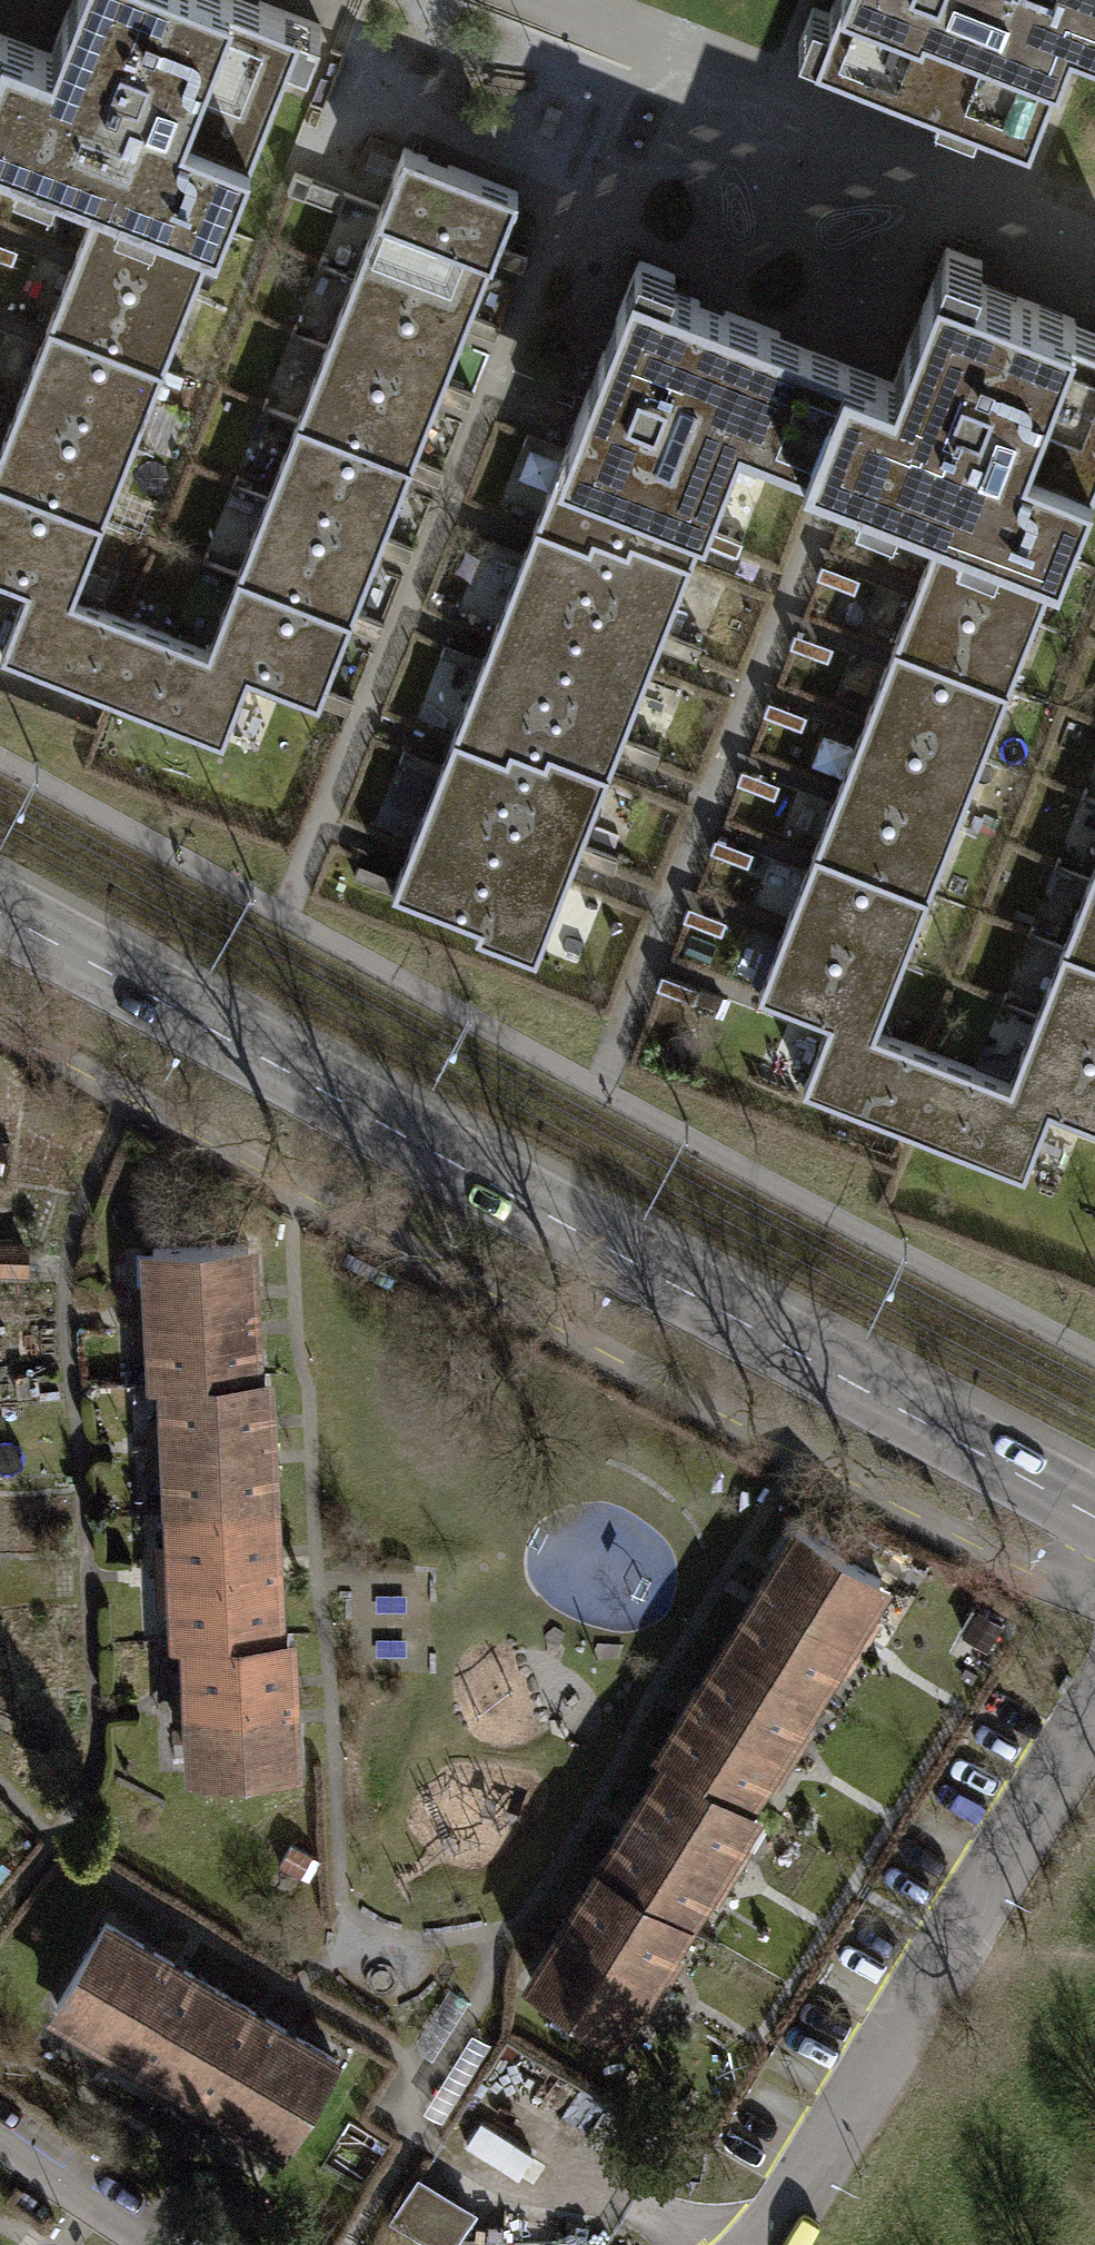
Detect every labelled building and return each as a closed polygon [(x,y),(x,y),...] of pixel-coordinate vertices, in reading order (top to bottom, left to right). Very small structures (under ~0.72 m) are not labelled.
[(0,28),(0,149),(93,185),(208,228),(276,49),(301,59),(314,25),(248,0),(61,0),(43,45),(0,28)] [(797,47),(1030,134),(1070,27),(1094,37),(1094,0),(839,0),(833,15),(812,7),(797,47)] [(371,211),(484,253),(507,192),(394,150),(371,211)] [(185,289),(208,228),(93,185),(69,244),(185,289)] [(346,278),(457,321),(484,253),(371,211),(346,278)] [(153,369),(185,289),(69,244),(38,324),(153,369)] [(799,460),(934,512),(1049,557),(1094,439),(1094,328),(965,277),(973,258),(936,244),(885,374),(840,356),(799,460)] [(729,433),(799,460),(840,356),(660,286),(665,272),(628,258),(569,409),(667,447),(672,435),(720,454),(729,433)] [(320,345),(431,387),(457,321),(346,278),(320,345)] [(123,446),(153,369),(38,324),(8,401),(123,446)] [(288,424),(401,467),(431,387),(320,345),(288,424)] [(123,446),(8,401),(0,421),(0,487),(93,523),(123,446)] [(569,409),(381,889),(469,923),(466,932),(524,955),(720,454),(672,435),(667,447),(569,409)] [(258,500),(371,545),(401,467),(288,424),(258,500)] [(93,523),(0,487),(0,576),(17,582),(64,601),(93,523)] [(227,578),(341,621),(371,545),(258,500),(227,578)] [(1023,624),(1049,557),(934,512),(908,580),(1023,624)] [(198,653),(241,670),(312,698),(341,621),(227,578),(198,653)] [(997,692),(1023,624),(908,580),(881,648),(997,692)] [(64,601),(17,582),(0,625),(0,656),(106,697),(132,628),(64,601)] [(198,653),(132,628),(106,697),(214,738),(241,670),(198,653)] [(970,760),(997,692),(881,648),(855,716),(970,760)] [(944,827),(970,760),(855,716),(829,783),(944,827)] [(918,895),(944,827),(829,783),(802,851),(918,895)] [(1077,883),(1094,890),(1094,836),(1077,883)] [(891,963),(918,895),(802,851),(776,919),(891,963)] [(1077,883),(1050,951),(1094,968),(1094,890),(1077,883)] [(865,1031),(891,963),(776,919),(749,987),(821,1014),(865,1031)] [(1050,951),(1024,1019),(1094,1046),(1094,968),(1050,951)] [(793,1083),(903,1127),(931,1057),(865,1031),(821,1014),(793,1083)] [(1024,1019),(998,1084),(1041,1102),(1094,1124),(1094,1046),(1024,1019)] [(903,1127),(1013,1171),(1041,1102),(998,1084),(931,1057),(903,1127)] [(144,1245),(146,1311),(242,1309),(241,1243),(144,1245)] [(146,1311),(147,1377),(159,1377),(244,1374),(242,1309),(146,1311)] [(162,1443),(259,1438),(256,1374),(244,1374),(159,1377),(162,1443)] [(165,1507),(262,1503),(259,1438),(162,1443),(165,1507)] [(168,1572),(265,1568),(262,1503),(165,1507),(168,1572)] [(789,1528),(754,1583),(834,1633),(869,1578),(789,1528)] [(181,1637),(267,1633),(265,1568),(168,1572),(171,1637),(181,1637)] [(754,1583),(719,1639),(799,1689),(834,1633),(754,1583)] [(181,1637),(185,1703),(284,1698),(280,1632),(267,1633),(181,1637)] [(719,1639),(684,1694),(764,1744),(799,1689),(719,1639)] [(684,1694),(649,1750),(659,1756),(729,1800),(764,1744),(684,1694)] [(185,1703),(189,1769),(287,1764),(284,1698),(185,1703)] [(624,1812),(706,1863),(740,1807),(729,1800),(659,1756),(624,1812)] [(590,1868),(671,1918),(706,1863),(624,1812),(590,1868)] [(555,1924),(636,1974),(671,1918),(590,1868),(555,1924)] [(155,1953),(99,1920),(48,2004),(105,2037),(155,1953)] [(521,1980),(602,2030),(636,1974),(555,1924),(521,1980)] [(211,1987),(155,1953),(105,2037),(161,2071),(211,1987)] [(268,2021),(211,1987),(161,2071),(217,2104),(268,2021)] [(324,2054),(268,2021),(217,2104),(274,2138),(324,2054)]
